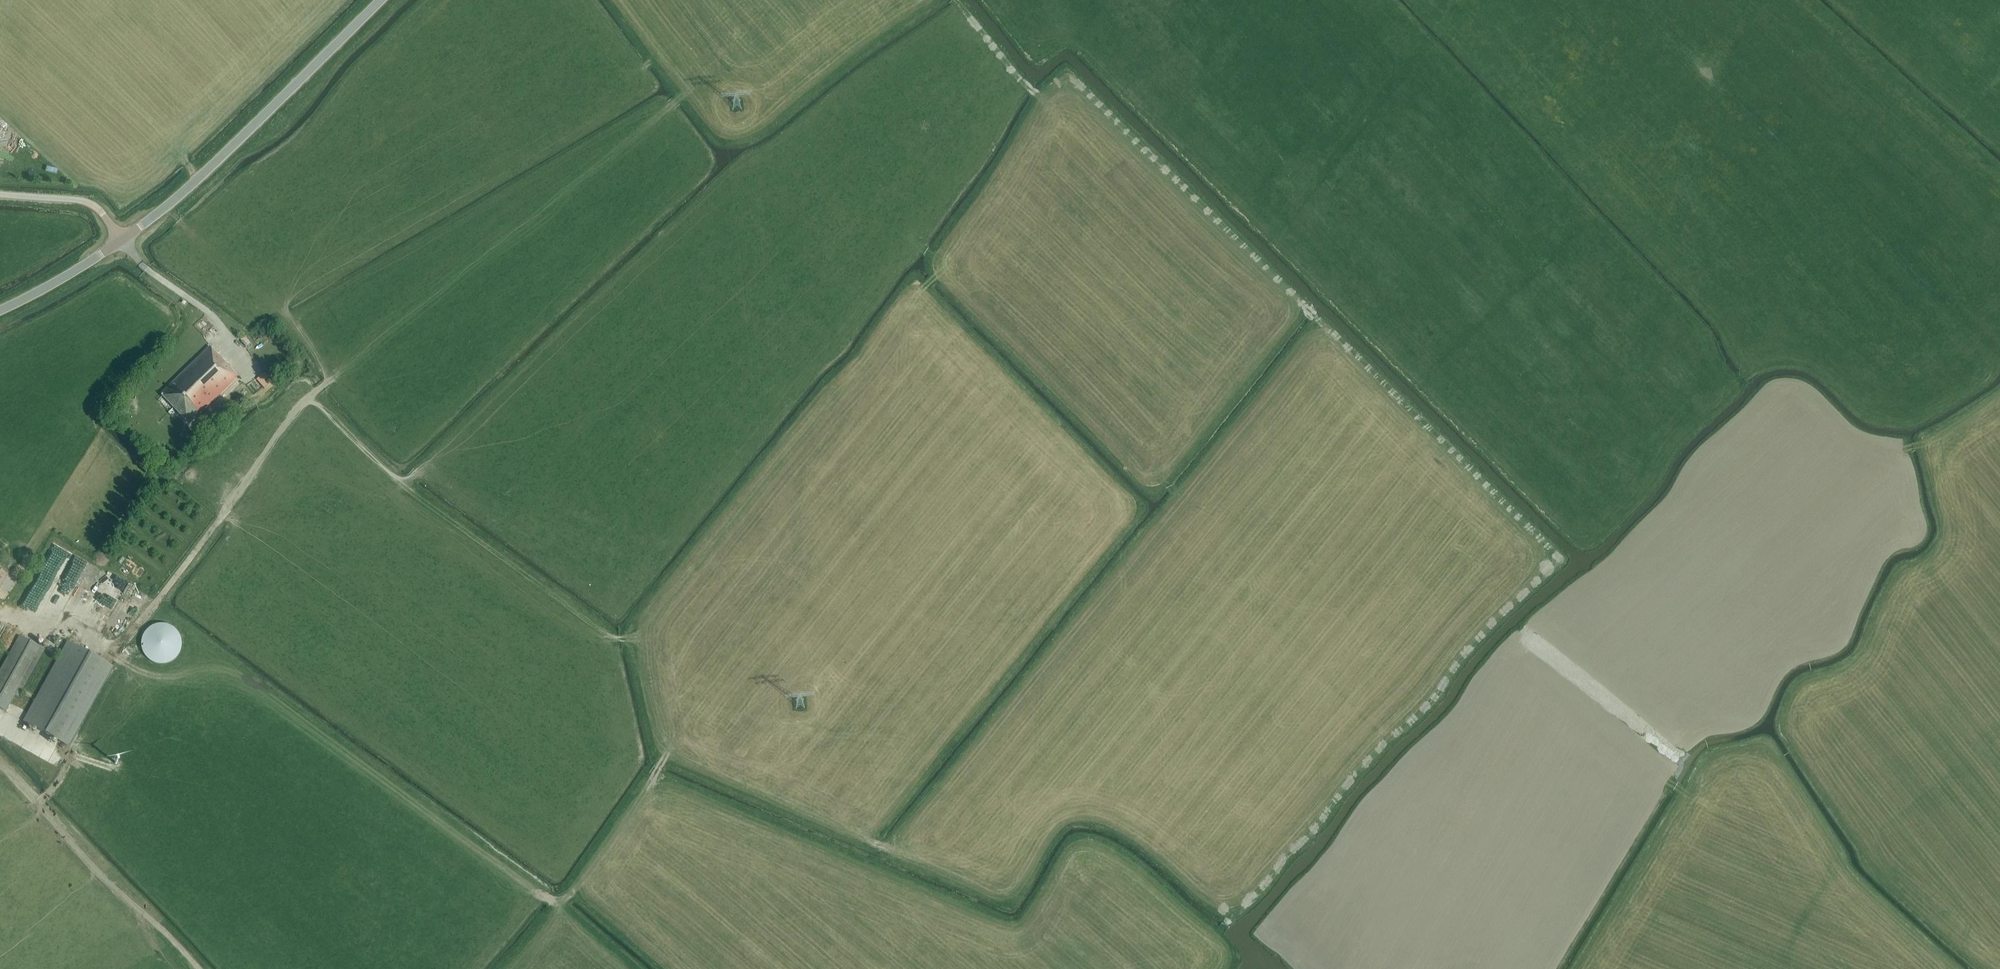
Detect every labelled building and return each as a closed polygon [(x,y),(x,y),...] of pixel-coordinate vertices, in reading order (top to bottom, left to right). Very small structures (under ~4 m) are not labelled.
[(161,394),(163,395),(188,422),(190,424),(240,376),(210,347),(161,394)] [(267,390),(276,382),(267,372),(258,380),(267,390)] [(154,625),(150,627),(147,629),(145,632),(143,636),(142,640),(141,644),(142,648),(143,651),(145,655),(147,658),(150,660),(154,662),(158,663),(162,664),(166,663),(169,662),(173,660),(176,658),(178,655),(180,651),(181,648),(182,644),(181,640),(180,636),(178,632),(176,629),(173,627),(169,625),(166,624),(162,623),(158,624),(154,625)] [(14,695),(18,697),(44,649),(19,636),(0,671),(0,708),(6,711),(14,695)] [(112,667),(67,642),(23,721),(68,746),(112,667)]
